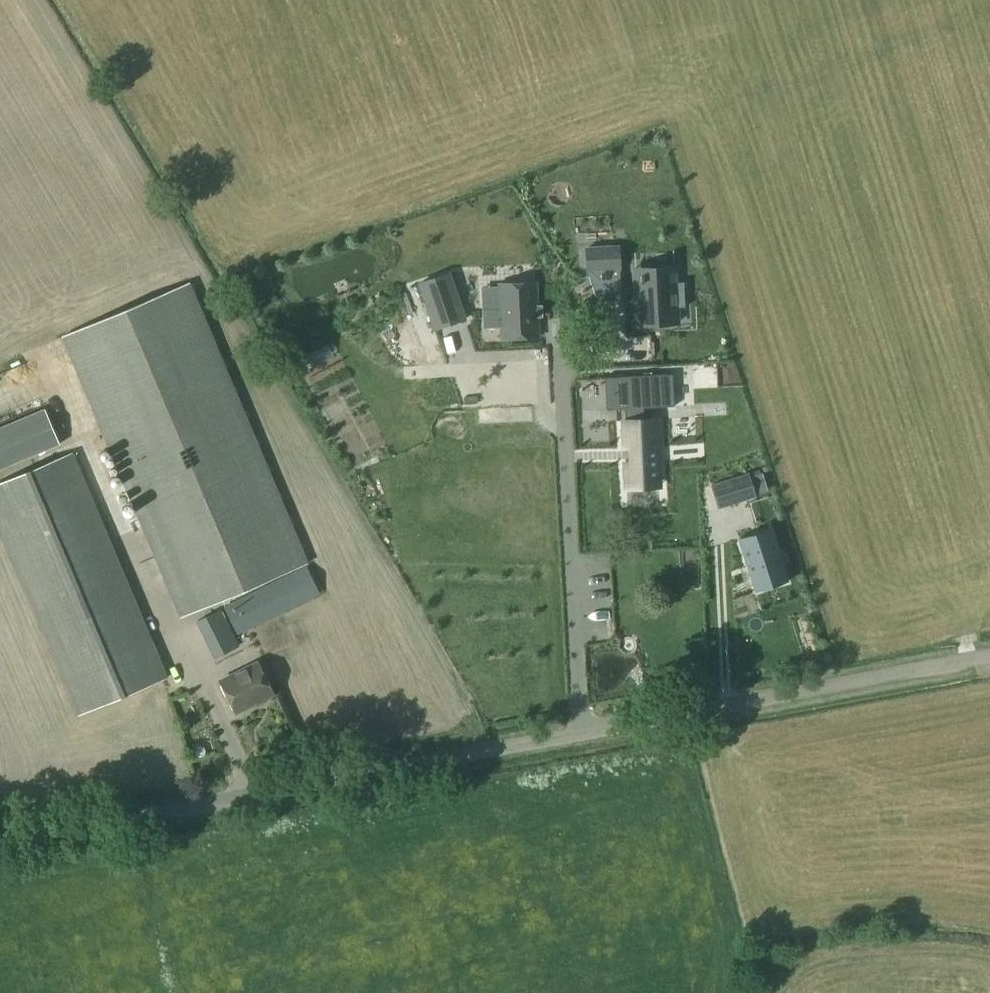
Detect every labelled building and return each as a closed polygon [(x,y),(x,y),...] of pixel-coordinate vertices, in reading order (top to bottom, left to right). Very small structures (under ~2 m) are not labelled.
[(618,248),(586,250),(587,273),(595,296),(620,295),(618,248)] [(641,308),(636,308),(637,326),(677,324),(676,309),(685,309),(683,283),(671,284),(670,272),(639,274),(641,308)] [(455,276),(426,285),(441,331),(471,321),(455,276)] [(180,618),(307,564),(190,284),(63,338),(180,618)] [(500,310),(484,310),(485,331),(501,330),(502,342),(541,341),(538,286),(499,287),(500,310)] [(0,370),(0,396),(13,390),(4,368),(0,370)] [(648,376),(604,378),(605,410),(624,409),(624,421),(620,421),(623,484),(656,483),(653,420),(644,420),(644,408),(649,407),(648,376)] [(677,386),(662,388),(664,406),(680,405),(677,386)] [(733,393),(685,405),(691,427),(739,415),(733,393)] [(59,444),(44,408),(0,427),(0,469),(59,444)] [(506,455),(530,454),(528,412),(504,413),(506,455)] [(731,419),(682,437),(690,459),(714,450),(719,461),(743,452),(731,419)] [(143,688),(166,678),(71,453),(0,483),(0,532),(77,715),(143,688)] [(750,470),(696,488),(703,506),(756,489),(750,470)] [(626,554),(679,546),(671,496),(618,504),(626,554)] [(775,522),(742,533),(761,590),(794,579),(775,522)] [(237,636),(320,594),(306,565),(223,608),(237,636)] [(707,603),(716,599),(709,580),(699,584),(707,603)] [(196,621),(214,660),(239,648),(221,609),(196,621)] [(236,713),(272,695),(257,665),(221,682),(236,713)]
